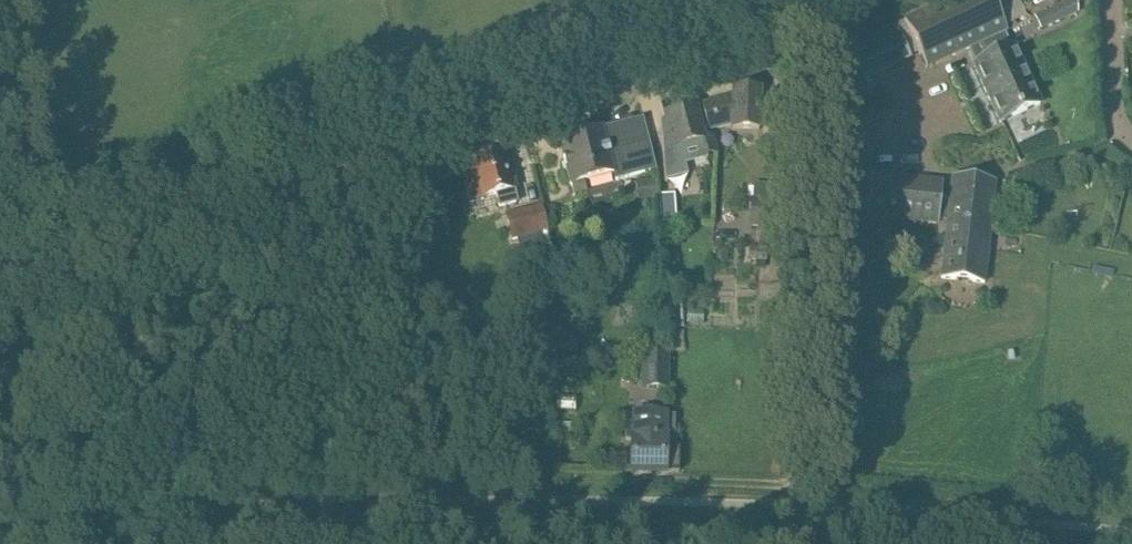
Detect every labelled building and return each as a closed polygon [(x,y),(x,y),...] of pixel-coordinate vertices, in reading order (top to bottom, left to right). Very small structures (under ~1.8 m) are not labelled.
[(906,18),(921,51),(929,68),(970,49),(984,43),(991,58),(977,65),(974,66),(1001,122),(1019,114),(1041,103),(1014,47),(1012,48),(1006,35),(1008,34),(993,0),(947,0),(906,18)] [(1056,7),(1036,16),(1042,29),(1062,19),(1056,7)] [(894,24),(847,46),(862,78),(910,56),(895,24),(894,24)] [(709,131),(733,124),(733,129),(760,129),(760,90),(734,90),(734,96),(702,105),(709,131)] [(664,138),(662,138),(666,184),(688,178),(682,155),(701,150),(703,158),(718,154),(713,136),(706,138),(698,107),(694,108),(693,103),(676,108),(677,112),(665,115),(670,137),(664,139),(664,138)] [(604,129),(560,141),(571,185),(585,182),(615,174),(614,170),(619,169),(621,180),(656,171),(643,120),(633,122),(631,117),(618,121),(618,126),(605,129),(604,129)] [(482,199),(481,196),(495,193),(498,207),(518,201),(515,188),(513,179),(511,180),(505,156),(473,164),(475,173),(461,177),(467,202),(482,199)] [(867,214),(866,217),(938,225),(939,219),(949,220),(943,278),(985,282),(996,183),(954,178),(953,187),(943,186),(944,180),(872,173),(871,177),(867,214)] [(642,199),(658,197),(656,180),(641,182),(642,199)] [(673,195),(660,196),(661,223),(675,222),(673,195)] [(780,227),(782,212),(772,212),(772,198),(751,197),(749,226),(780,227)] [(548,232),(541,205),(506,214),(513,241),(548,232)] [(574,332),(556,334),(558,353),(576,352),(574,332)] [(643,355),(643,389),(667,389),(667,355),(648,355),(643,355)] [(627,430),(627,442),(636,442),(634,472),(679,473),(679,450),(676,450),(677,443),(674,443),(674,439),(674,417),(636,416),(636,425),(636,430),(627,430)]
